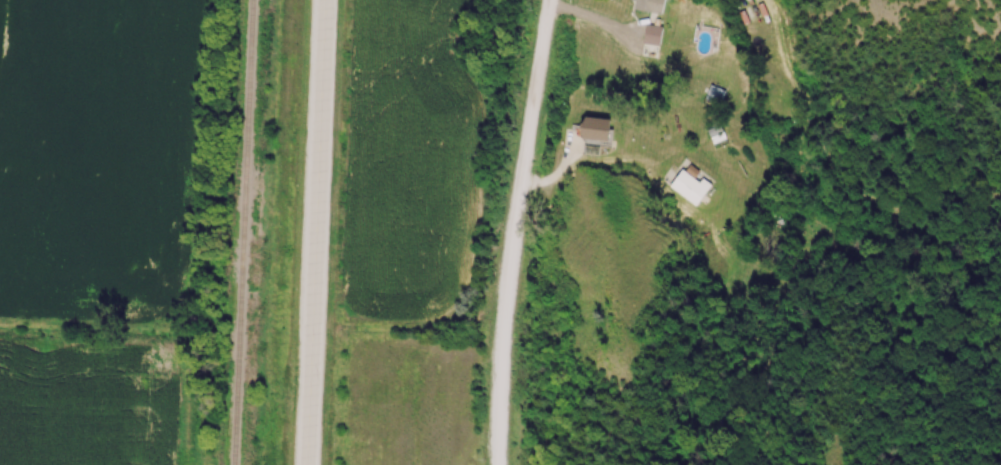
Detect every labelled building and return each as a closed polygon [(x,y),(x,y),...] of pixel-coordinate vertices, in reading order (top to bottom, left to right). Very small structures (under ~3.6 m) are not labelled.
[(666,0),(636,0),(634,9),(663,15),(666,0)] [(661,47),(664,29),(649,26),(646,44),(661,47)] [(727,92),(698,80),(691,96),(721,108),(727,92)] [(614,121),(587,117),(583,140),(611,144),(614,121)] [(726,142),(723,126),(710,128),(713,145),(726,142)]
